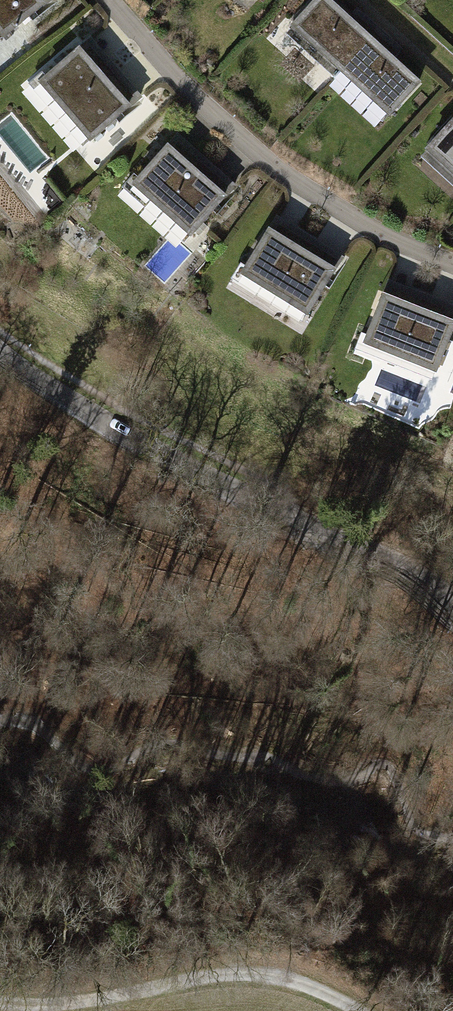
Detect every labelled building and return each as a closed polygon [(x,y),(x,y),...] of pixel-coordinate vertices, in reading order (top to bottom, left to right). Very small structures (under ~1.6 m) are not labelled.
[(9,52),(66,8),(59,0),(0,0),(0,40),(9,52)] [(297,34),(389,119),(421,85),(329,0),(328,0),(297,34)] [(44,88),(108,155),(160,106),(96,39),(44,88)] [(139,190),(213,246),(256,190),(183,133),(139,190)] [(430,157),(452,179),(452,133),(430,157)] [(235,273),(312,324),(351,265),(274,214),(235,273)] [(445,372),(452,350),(452,299),(382,273),(358,340),(445,372)]
